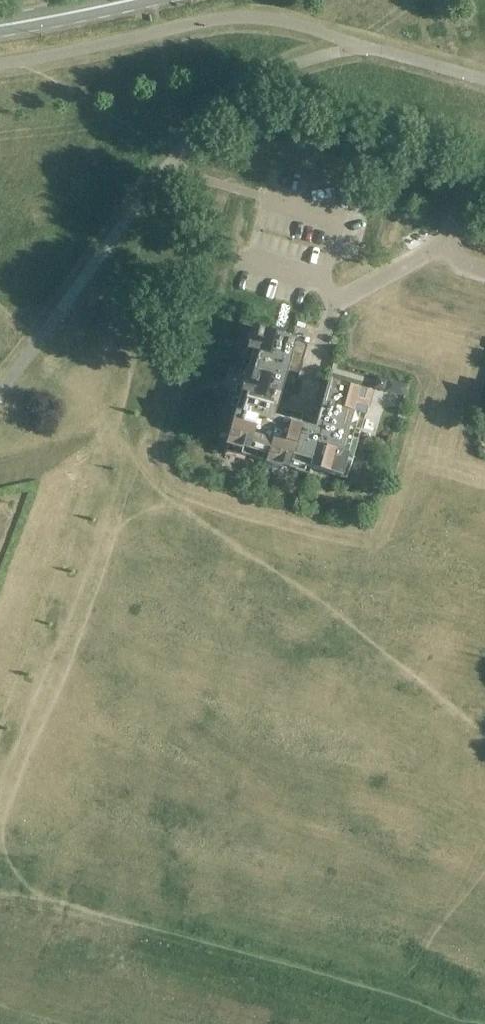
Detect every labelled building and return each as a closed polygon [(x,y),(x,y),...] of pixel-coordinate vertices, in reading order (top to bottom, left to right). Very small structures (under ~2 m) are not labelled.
[(229,368),(240,371),(235,393),(240,394),(224,450),(309,475),(311,469),(346,479),(370,394),(328,382),(314,430),(299,426),(301,418),(281,412),(279,420),(273,418),(283,384),(295,387),(308,344),(242,325),(229,368)] [(377,376),(374,388),(385,391),(388,379),(377,376)] [(213,392),(210,404),(221,407),(224,396),(213,392)] [(196,404),(193,413),(206,417),(209,407),(196,404)]
